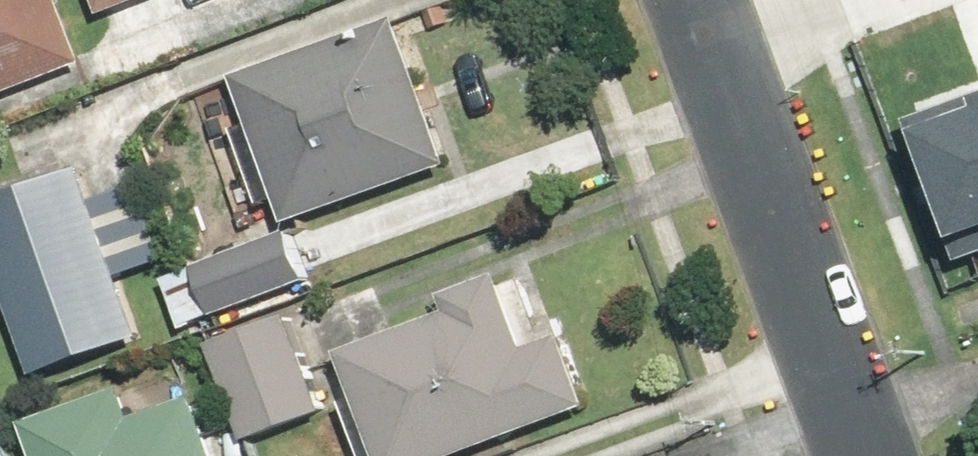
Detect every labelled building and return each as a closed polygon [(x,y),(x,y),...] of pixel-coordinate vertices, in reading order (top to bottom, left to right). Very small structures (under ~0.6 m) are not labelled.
[(69,0),(0,0),(0,101),(93,68),(69,0)] [(108,17),(152,0),(101,0),(108,17)] [(242,79),(256,122),(210,138),(238,219),(284,202),(292,225),(461,167),(410,21),(242,79)] [(902,125),(944,239),(977,227),(977,79),(952,89),(958,105),(902,125)] [(0,188),(0,269),(33,373),(146,338),(90,160),(0,188)] [(302,240),(174,278),(189,331),(318,292),(302,240)] [(348,355),(383,455),(449,455),(600,403),(573,327),(532,341),(510,278),(451,299),(457,316),(348,355)] [(300,319),(220,346),(252,445),(333,418),(300,319)] [(34,424),(44,455),(220,455),(204,402),(142,421),(133,391),(34,424)]
